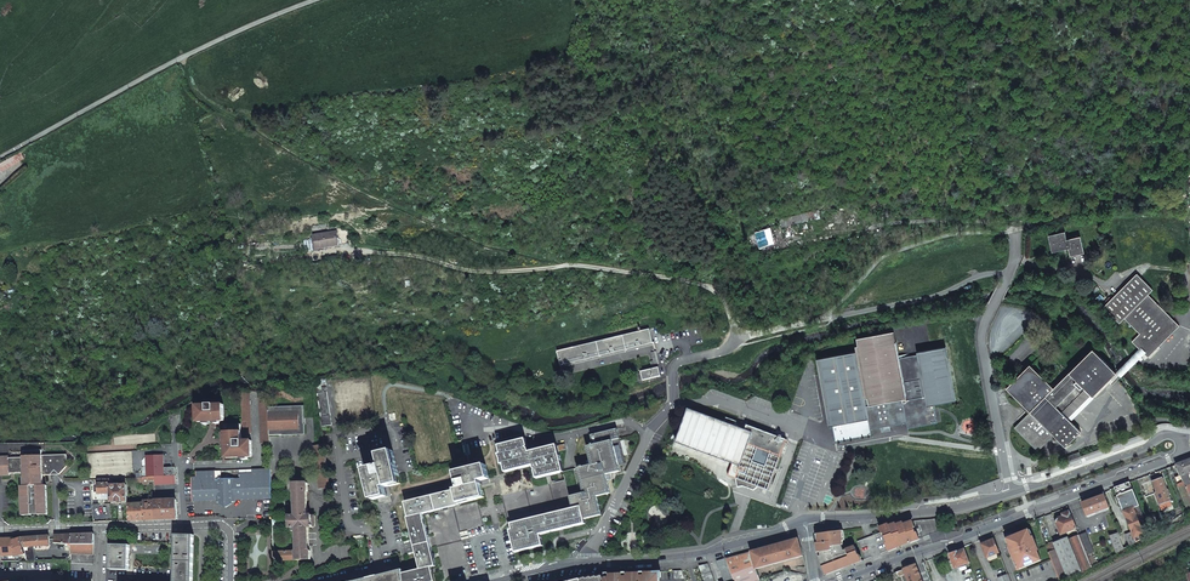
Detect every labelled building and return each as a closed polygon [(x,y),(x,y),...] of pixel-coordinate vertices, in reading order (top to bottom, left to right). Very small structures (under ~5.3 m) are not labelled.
[(18,153),(0,162),(0,166),(2,170),(21,159),(18,153)] [(769,229),(755,232),(759,246),(772,244),(769,229)] [(1065,231),(1049,234),(1052,250),(1068,247),(1070,256),(1084,253),(1080,235),(1067,238),(1065,231)] [(338,232),(314,236),(317,252),(341,248),(338,232)] [(1033,410),(1018,428),(1040,450),(1055,437),(1058,435),(1069,445),(1085,431),(1061,405),(1082,384),(1086,388),(1089,385),(1100,394),(1121,374),(1124,377),(1148,354),(1150,357),(1182,326),(1152,297),(1156,290),(1140,275),(1107,307),(1123,323),(1127,319),(1142,334),(1135,342),(1142,348),(1123,368),(1101,347),(1076,372),(1073,371),(1058,387),(1036,365),(1012,388),(1033,410)] [(649,328),(557,350),(560,364),(652,342),(649,328)] [(903,358),(900,342),(896,342),(894,332),(861,338),(863,351),(821,359),(833,425),(836,425),(839,441),(875,435),(874,429),(910,422),(911,428),(944,422),(940,404),(958,401),(948,347),(921,352),(921,354),(903,358)] [(656,364),(655,361),(653,361),(650,362),(651,368),(640,371),(642,380),(648,379),(659,376),(656,364)] [(251,390),(242,388),(244,433),(252,433),(251,390)] [(319,392),(322,414),(323,427),(333,426),(328,388),(324,388),(324,391),(322,391),(319,392)] [(269,407),(268,393),(260,391),(261,442),(270,442),(270,435),(269,407)] [(215,416),(215,421),(219,420),(219,405),(216,405),(216,404),(208,404),(208,405),(198,405),(199,421),(210,421),(210,416),(215,416)] [(303,406),(269,407),(270,435),(305,433),(305,424),(304,423),(303,406)] [(731,475),(748,481),(769,489),(788,439),(784,438),(749,424),(748,428),(692,407),(679,442),(735,463),(731,475)] [(585,519),(586,518),(601,514),(600,507),(597,496),(612,492),(609,479),(608,477),(608,475),(613,474),(613,473),(621,471),(617,456),(613,440),(613,439),(621,437),(619,428),(597,434),(592,435),(594,442),(595,443),(593,444),(593,445),(588,446),(592,464),(586,466),(586,465),(581,466),(581,467),(578,468),(580,474),(584,492),(581,493),(580,491),(567,494),(569,502),(570,505),(572,504),(573,507),(581,506),(585,519)] [(242,430),(226,431),(226,437),(230,437),(230,443),(226,443),(227,457),(253,456),(252,440),(243,440),(243,437),(242,436),(242,430)] [(145,434),(145,443),(155,442),(154,433),(145,434)] [(537,477),(564,471),(558,444),(530,450),(527,438),(500,444),(502,452),(500,453),(502,458),(502,463),(504,462),(506,470),(534,464),(537,477)] [(317,462),(328,461),(325,444),(319,445),(314,445),(317,462)] [(2,474),(11,474),(11,472),(25,472),(25,475),(26,485),(24,485),(23,485),(24,514),(33,513),(33,511),(40,511),(40,513),(49,513),(48,483),(45,483),(44,474),(53,473),(57,468),(61,473),(69,464),(68,454),(44,455),(43,450),(25,450),(25,457),(10,457),(10,455),(0,456),(0,473),(2,473),(2,474)] [(374,500),(388,497),(386,490),(386,488),(391,487),(402,484),(394,452),(381,455),(384,467),(367,471),(374,500)] [(1066,456),(1068,461),(1080,456),(1078,452),(1066,456)] [(147,457),(148,477),(150,477),(155,476),(165,476),(165,475),(166,475),(165,468),(164,468),(164,462),(164,456),(157,456),(157,455),(154,456),(154,457),(147,457)] [(1189,471),(1189,458),(1175,463),(1180,475),(1175,476),(1178,484),(1176,485),(1178,490),(1180,489),(1187,510),(1189,509),(1189,482),(1187,474),(1189,473),(1189,471)] [(331,486),(328,461),(317,462),(320,487),(331,486)] [(433,579),(429,564),(435,563),(426,523),(423,511),(442,506),(461,502),(460,501),(478,496),(484,495),(482,486),(481,479),(489,477),(486,464),(457,471),(461,488),(441,492),(425,496),(418,497),(405,500),(409,515),(408,516),(419,557),(421,567),(402,572),(403,580),(426,580),(432,580),(433,579)] [(271,476),(271,468),(252,469),(252,472),(241,473),(241,477),(216,478),(216,470),(196,471),(196,477),(192,477),(192,479),(193,493),(193,501),(205,500),(217,500),(217,498),(219,498),(227,503),(233,497),(236,497),(236,499),(272,498),(271,476)] [(501,494),(507,519),(570,505),(569,502),(567,494),(580,491),(575,468),(564,471),(566,479),(501,494)] [(155,476),(155,479),(156,484),(176,484),(175,475),(166,476),(165,476),(155,476)] [(1170,500),(1162,477),(1153,480),(1157,491),(1155,492),(1159,504),(1170,500)] [(112,493),(111,483),(110,483),(110,479),(101,479),(101,480),(99,480),(99,479),(97,479),(97,484),(99,484),(100,493),(112,493)] [(1129,481),(1114,487),(1131,532),(1124,534),(1128,546),(1144,536),(1144,537),(1150,534),(1129,481)] [(297,550),(274,551),(274,560),(311,559),(310,550),(309,550),(308,526),(312,526),(312,525),(315,525),(315,515),(312,515),(312,514),(308,514),(307,491),(308,491),(308,482),(294,482),(294,492),(296,492),(296,515),(290,515),(290,519),(291,525),(291,527),(297,527),(297,550)] [(113,483),(111,483),(112,493),(112,501),(122,501),(123,502),(126,502),(126,501),(128,501),(127,484),(113,485),(113,483)] [(469,569),(461,531),(460,529),(469,527),(476,526),(507,519),(501,494),(485,498),(475,500),(449,507),(435,510),(438,520),(432,522),(443,575),(458,572),(469,569)] [(1108,507),(1103,494),(1082,502),(1087,515),(1108,507)] [(177,499),(156,500),(157,519),(178,518),(177,499)] [(145,500),(145,503),(145,519),(157,519),(156,500),(145,500)] [(135,503),(129,503),(130,520),(145,519),(145,503),(137,503),(137,502),(135,502),(135,503)] [(585,523),(585,519),(581,506),(573,507),(573,508),(512,522),(514,528),(511,529),(516,550),(543,544),(541,533),(585,523)] [(1061,534),(1076,527),(1070,511),(1062,514),(1062,516),(1058,517),(1057,518),(1056,519),(1056,520),(1056,521),(1061,534)] [(914,520),(879,525),(882,532),(882,533),(883,533),(887,542),(886,543),(888,550),(919,538),(917,531),(915,532),(914,527),(915,526),(914,520)] [(845,539),(844,530),(818,534),(819,542),(817,543),(818,556),(823,567),(824,566),(827,574),(861,561),(855,546),(844,550),(842,544),(843,544),(843,540),(845,539)] [(1028,530),(1006,539),(1009,546),(1007,547),(1016,570),(1040,561),(1036,551),(1038,550),(1032,537),(1031,537),(1028,530)] [(1077,531),(1079,535),(1087,555),(1094,552),(1086,532),(1081,534),(1079,530),(1077,531)] [(882,533),(882,532),(858,540),(864,559),(888,550),(886,543),(882,533)] [(1109,535),(1116,553),(1123,549),(1118,538),(1120,537),(1118,532),(1113,533),(1109,535)] [(176,533),(175,580),(193,580),(195,534),(176,533)] [(70,545),(73,545),(73,543),(73,534),(56,535),(56,542),(70,543),(70,545)] [(73,543),(94,543),(95,534),(73,534),(73,543)] [(22,538),(24,546),(50,544),(49,535),(22,538)] [(992,535),(980,540),(987,557),(999,552),(992,535)] [(1092,567),(1091,566),(1088,558),(1087,555),(1079,535),(1069,539),(1069,537),(1054,542),(1053,541),(1046,544),(1060,580),(1070,580),(1092,567)] [(0,537),(0,547),(1,551),(3,560),(17,560),(16,556),(26,554),(24,550),(24,546),(22,538),(13,540),(13,536),(0,537)] [(749,551),(754,565),(802,555),(799,541),(749,551)] [(72,552),(94,553),(94,543),(73,543),(73,545),(72,552)] [(130,546),(112,546),(111,570),(130,571),(130,546)] [(963,546),(956,549),(957,550),(949,553),(955,568),(970,562),(963,546)] [(27,560),(35,560),(32,548),(24,550),(26,554),(27,560)] [(754,565),(749,551),(725,558),(734,580),(758,580),(760,580),(754,565)] [(725,558),(716,561),(724,580),(734,580),(725,558)] [(698,566),(704,580),(714,580),(707,563),(698,566)] [(905,572),(908,580),(922,580),(916,564),(904,569),(905,572)] [(402,572),(402,570),(402,569),(353,580),(403,580),(402,572)] [(659,571),(630,572),(614,573),(602,574),(603,575),(605,580),(659,580),(659,571)]
